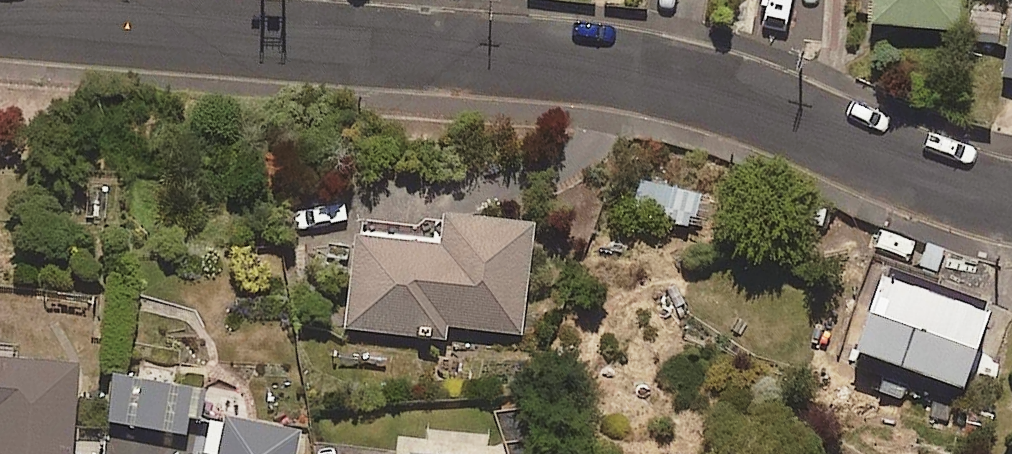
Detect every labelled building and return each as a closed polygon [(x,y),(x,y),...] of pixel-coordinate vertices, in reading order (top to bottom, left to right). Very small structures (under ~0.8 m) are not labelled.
[(872,33),(958,38),(960,0),(874,0),(872,33)] [(1002,84),(1011,85),(1011,20),(1002,84)] [(697,191),(630,173),(622,202),(690,220),(697,191)] [(364,236),(351,325),(452,340),(454,328),(530,339),(545,232),(459,220),(455,249),(364,236)] [(991,326),(885,290),(860,362),(966,398),(991,326)] [(91,367),(0,360),(0,453),(84,453),(91,367)] [(115,374),(106,425),(192,440),(195,420),(207,422),(212,391),(115,374)] [(308,437),(236,422),(229,453),(305,453),(308,437)]
